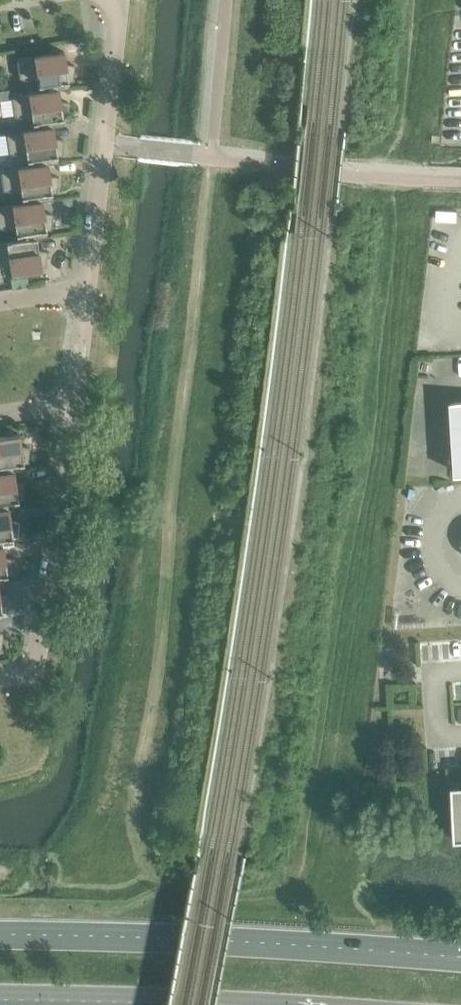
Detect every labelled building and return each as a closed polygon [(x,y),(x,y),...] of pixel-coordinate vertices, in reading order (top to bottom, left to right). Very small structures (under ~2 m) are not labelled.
[(37,81),(38,92),(38,93),(58,90),(69,89),(67,81),(72,80),(74,65),(65,64),(63,52),(58,52),(58,49),(49,50),(49,54),(16,59),(19,79),(37,81)] [(33,129),(33,130),(52,127),(63,126),(62,118),(67,118),(68,103),(59,102),(58,90),(38,93),(38,92),(11,96),(9,89),(0,91),(0,98),(10,97),(14,117),(31,119),(33,129)] [(26,156),(27,166),(27,167),(47,164),(47,165),(58,163),(57,156),(61,155),(63,140),(54,139),(52,127),(33,130),(33,129),(5,133),(8,154),(26,156)] [(431,142),(438,143),(439,135),(431,135),(431,142)] [(22,203),(22,204),(41,201),(41,202),(52,200),(51,193),(56,192),(57,177),(49,176),(47,165),(47,164),(27,167),(27,166),(0,170),(0,172),(3,191),(20,193),(22,203)] [(16,241),(36,238),(36,239),(47,237),(46,230),(50,229),(52,214),(43,213),(41,202),(41,201),(22,204),(22,203),(0,207),(0,229),(15,230),(16,241)] [(16,241),(0,243),(0,266),(9,267),(11,279),(27,277),(36,275),(35,275),(38,275),(37,268),(40,268),(40,267),(45,266),(46,251),(38,250),(36,239),(36,238),(16,241)] [(27,277),(11,279),(12,288),(28,285),(27,277)] [(13,471),(13,472),(24,470),(23,463),(27,462),(29,447),(20,446),(18,433),(13,434),(13,431),(4,432),(5,435),(0,436),(0,473),(13,471)] [(8,509),(18,508),(17,500),(22,499),(24,484),(15,484),(13,472),(13,471),(0,473),(0,510),(8,509)] [(2,546),(13,545),(12,537),(17,537),(18,522),(9,521),(8,509),(0,510),(0,546),(2,546)] [(8,582),(6,575),(11,574),(13,559),(4,558),(2,546),(0,546),(0,583),(8,582)] [(453,819),(454,839),(460,839),(460,786),(451,786),(453,819)]
